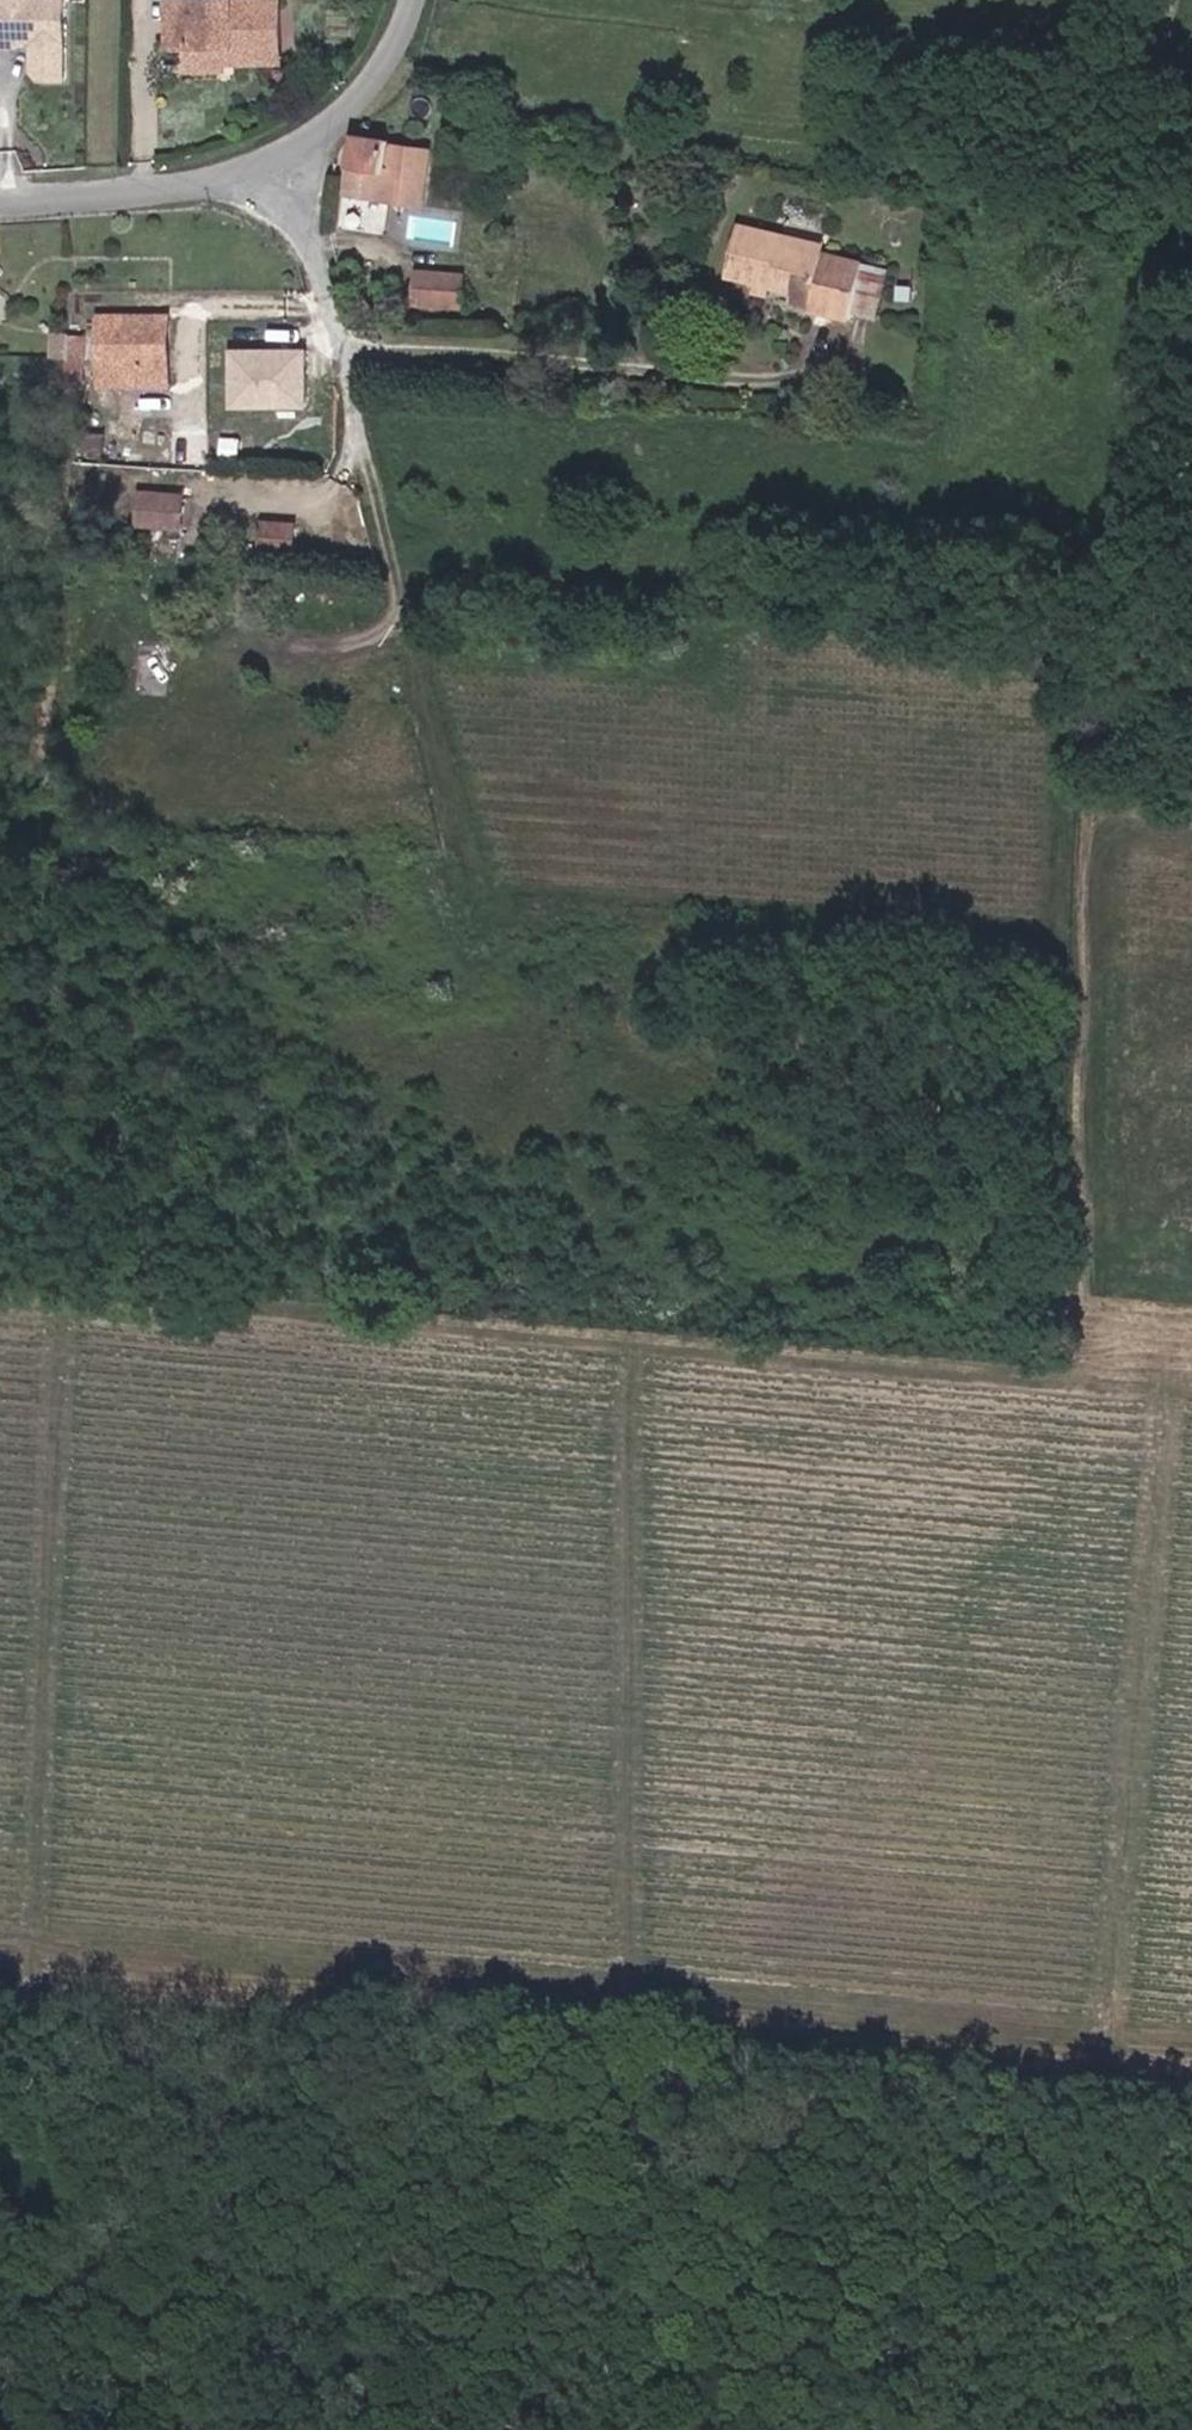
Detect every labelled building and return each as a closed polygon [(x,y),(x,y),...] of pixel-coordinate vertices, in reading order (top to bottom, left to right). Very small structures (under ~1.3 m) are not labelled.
[(7,79),(10,69),(33,69),(33,73),(49,73),(59,67),(60,34),(44,34),(36,26),(36,0),(0,0),(0,79),(7,79)] [(216,67),(273,66),(272,17),(161,17),(161,45),(182,46),(183,72),(184,91),(216,92),(216,83),(216,67)] [(161,72),(183,72),(182,46),(161,45),(161,72)] [(216,83),(271,82),(273,66),(216,67),(216,83)] [(383,176),(386,156),(387,144),(348,141),(345,172),(383,176)] [(424,210),(426,194),(428,160),(386,156),(383,176),(345,172),(342,196),(381,200),(381,206),(424,210)] [(459,244),(462,219),(414,212),(410,236),(459,244)] [(812,301),(848,304),(855,248),(821,244),(776,239),(777,226),(730,221),(723,269),(793,279),(792,289),(811,291),(812,301)] [(776,239),(821,244),(824,232),(777,226),(776,239)] [(484,243),(491,244),(492,235),(484,234),(484,243)] [(858,313),(880,316),(887,265),(866,262),(858,313)] [(401,292),(458,296),(461,268),(403,265),(401,292)] [(87,384),(140,382),(138,330),(74,332),(74,344),(86,344),(87,384)] [(140,382),(153,382),(151,330),(138,330),(140,382)] [(38,362),(49,363),(52,340),(40,339),(38,362)] [(231,344),(231,405),(310,406),(311,345),(231,344)] [(77,433),(108,435),(110,406),(78,404),(77,433)] [(68,461),(90,462),(92,444),(69,442),(68,461)] [(115,532),(163,534),(164,507),(117,506),(115,532)] [(244,554),(268,555),(269,536),(245,535),(244,554)]
